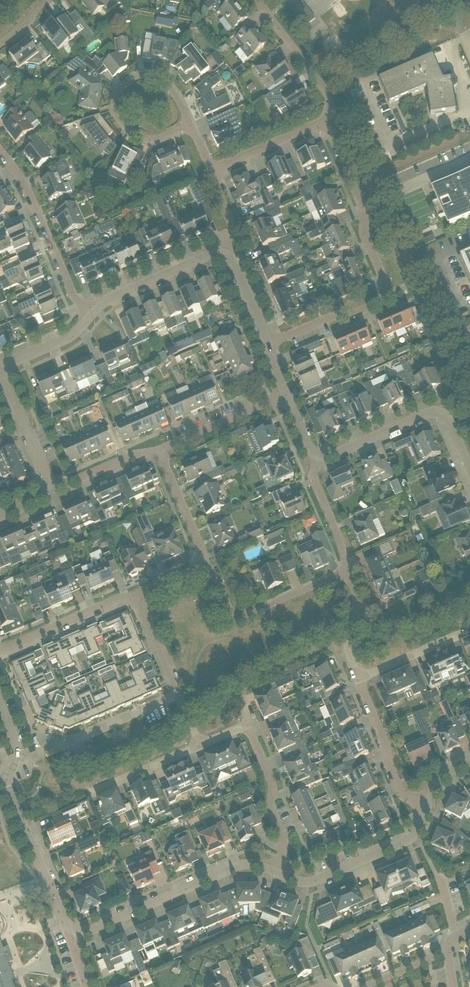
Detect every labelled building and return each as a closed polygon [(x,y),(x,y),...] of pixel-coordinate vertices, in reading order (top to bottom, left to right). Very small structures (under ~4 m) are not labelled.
[(88,11),(93,17),(102,10),(105,14),(123,1),(123,0),(84,0),(85,0),(82,3),(88,11)] [(203,3),(202,4),(207,11),(212,8),(216,4),(213,0),(207,0),(203,3)] [(240,24),(248,18),(234,0),(230,4),(227,0),(222,0),(216,4),(212,8),(217,14),(219,12),(233,30),(240,24)] [(292,11),(305,27),(315,19),(303,3),(292,11)] [(44,29),(43,32),(48,38),(53,44),(60,38),(65,44),(66,44),(78,34),(86,44),(95,37),(90,31),(84,23),(76,29),(66,17),(55,25),(53,22),(44,29)] [(247,60),(254,54),(260,50),(268,44),(262,36),(260,37),(256,32),(252,35),(247,29),(240,35),(235,38),(242,48),(240,50),(247,60)] [(176,54),(178,50),(182,43),(169,40),(168,43),(155,40),(156,36),(147,34),(142,58),(152,60),(152,58),(166,60),(168,50),(171,51),(176,54)] [(96,57),(92,62),(94,63),(106,72),(108,70),(113,77),(116,76),(116,74),(119,73),(119,74),(127,68),(124,64),(125,64),(125,63),(126,63),(126,62),(126,61),(127,61),(127,60),(127,59),(128,59),(128,58),(128,57),(128,56),(128,55),(128,54),(128,53),(129,53),(129,43),(128,39),(117,40),(119,52),(109,59),(107,57),(101,61),(96,57)] [(216,48),(222,43),(219,39),(212,43),(216,48)] [(50,56),(47,52),(41,44),(35,49),(28,41),(9,55),(16,64),(16,68),(24,70),(24,66),(32,59),(45,61),(50,56)] [(217,49),(222,55),(230,49),(225,43),(217,49)] [(178,50),(176,54),(170,65),(176,68),(179,72),(180,71),(182,74),(179,77),(186,85),(192,80),(193,82),(209,70),(199,57),(201,55),(194,46),(182,56),(178,50)] [(433,57),(379,80),(390,105),(427,88),(431,116),(456,112),(456,113),(457,113),(454,90),(455,89),(456,89),(456,88),(457,87),(457,86),(457,85),(457,84),(457,83),(457,82),(456,82),(456,81),(456,80),(455,80),(454,80),(454,79),(453,79),(452,79),(452,77),(451,77),(451,80),(443,81),(433,57)] [(90,68),(86,65),(83,63),(77,58),(67,67),(76,74),(68,83),(81,92),(79,107),(97,110),(101,85),(91,77),(89,75),(92,70),(90,68)] [(86,65),(90,68),(94,63),(92,62),(87,58),(83,63),(86,65)] [(266,76),(275,87),(285,79),(284,78),(290,73),(281,60),(274,65),(268,58),(255,69),(263,79),(266,76)] [(48,62),(52,68),(57,65),(52,59),(48,62)] [(242,65),(234,72),(238,77),(246,71),(242,65)] [(210,78),(201,84),(193,90),(194,91),(196,89),(200,95),(198,96),(200,100),(197,102),(199,107),(204,117),(213,113),(231,104),(227,95),(216,100),(212,90),(221,83),(217,77),(212,80),(210,78)] [(291,81),(283,87),(265,98),(272,110),(276,107),(283,119),(300,112),(299,108),(308,102),(301,91),(297,94),(295,89),(296,89),(291,81)] [(36,121),(32,114),(29,114),(24,117),(18,109),(5,119),(12,128),(7,132),(16,143),(30,132),(31,133),(34,130),(31,125),(36,121)] [(240,125),(236,116),(233,110),(225,114),(216,118),(221,128),(211,133),(218,147),(236,138),(231,129),(240,125)] [(56,119),(53,122),(54,123),(57,121),(61,121),(62,118),(60,116),(57,115),(56,119)] [(91,118),(74,123),(86,138),(89,138),(102,154),(112,143),(108,138),(113,133),(107,125),(103,126),(100,115),(91,118)] [(270,127),(268,128),(263,126),(262,124),(259,125),(263,133),(271,130),(270,127)] [(250,135),(257,137),(259,130),(252,128),(250,135)] [(24,145),(28,151),(27,152),(29,155),(26,157),(36,170),(52,158),(39,142),(40,142),(35,136),(24,145)] [(191,162),(185,148),(178,151),(180,154),(174,156),(171,149),(156,156),(156,155),(155,155),(159,163),(158,165),(154,167),(154,168),(153,168),(152,179),(163,175),(191,162)] [(112,169),(108,176),(125,184),(131,169),(137,172),(145,156),(138,153),(136,156),(123,150),(120,155),(119,155),(115,161),(117,162),(114,170),(112,169)] [(317,170),(322,168),(331,164),(327,154),(321,156),(318,151),(316,150),(308,153),(306,151),(296,155),(300,164),(303,170),(315,164),(317,170)] [(270,164),(268,170),(270,174),(272,175),(274,178),(277,185),(284,182),(286,187),(301,180),(292,160),(291,160),(294,166),(287,169),(284,160),(277,164),(274,163),(270,164)] [(44,188),(49,201),(68,194),(67,193),(72,192),(69,184),(64,186),(61,179),(71,175),(65,161),(55,167),(56,168),(54,169),(45,172),(48,179),(41,182),(43,185),(44,184),(45,188),(44,188)] [(193,170),(188,172),(193,183),(198,181),(193,170)] [(433,188),(438,200),(432,203),(439,218),(445,216),(450,226),(469,217),(469,172),(433,188)] [(247,175),(233,182),(241,199),(244,205),(246,205),(249,204),(247,198),(260,193),(261,195),(268,192),(266,190),(262,179),(256,181),(256,180),(250,182),(247,175)] [(267,176),(262,179),(266,190),(272,187),(267,176)] [(304,189),(307,196),(313,193),(314,193),(308,181),(302,184),(304,189)] [(9,198),(3,188),(0,190),(0,204),(9,198)] [(411,200),(417,197),(414,190),(408,193),(411,200)] [(85,193),(88,200),(94,198),(92,191),(85,193)] [(317,212),(341,201),(337,191),(316,200),(313,193),(307,196),(303,198),(306,204),(312,202),(317,212)] [(267,208),(273,205),(273,204),(268,192),(261,195),(267,208)] [(191,218),(198,235),(210,230),(204,217),(210,214),(200,193),(194,196),(199,209),(197,210),(194,211),(196,216),(191,218)] [(169,195),(161,198),(165,208),(173,204),(169,195)] [(3,224),(10,220),(6,213),(15,208),(9,198),(0,204),(0,225),(3,224)] [(166,225),(172,222),(171,221),(165,208),(161,198),(155,201),(164,222),(166,225)] [(341,201),(317,212),(320,221),(315,223),(318,231),(331,225),(336,223),(334,217),(346,211),(341,201)] [(279,202),(273,204),(273,205),(275,210),(279,208),(282,207),(279,202)] [(85,226),(75,204),(58,211),(63,223),(59,224),(64,235),(85,226)] [(267,208),(263,209),(265,215),(275,210),(273,205),(267,208)] [(259,237),(277,229),(273,219),(282,215),(279,208),(275,210),(265,215),(268,221),(254,227),(259,237)] [(186,240),(198,235),(191,218),(184,221),(182,217),(171,221),(172,222),(175,230),(181,227),(186,240)] [(26,233),(25,230),(23,231),(20,223),(17,224),(15,219),(10,220),(3,224),(5,229),(7,233),(0,236),(0,244),(26,233)] [(107,233),(103,224),(96,228),(100,236),(107,233)] [(318,231),(312,234),(314,238),(314,239),(322,236),(324,239),(323,240),(326,247),(331,244),(331,245),(345,239),(340,228),(334,230),(331,225),(318,231)] [(154,254),(164,250),(157,233),(154,226),(144,231),(143,230),(137,233),(143,247),(149,244),(154,254)] [(277,241),(280,248),(294,241),(291,235),(287,236),(283,226),(277,229),(259,237),(263,247),(277,241)] [(157,233),(164,250),(175,245),(168,228),(157,233)] [(95,229),(81,235),(84,243),(98,237),(95,229)] [(13,248),(15,251),(17,257),(29,252),(27,246),(30,245),(26,237),(27,236),(26,233),(0,244),(0,253),(13,248)] [(131,264),(142,259),(138,249),(143,247),(137,233),(131,236),(134,243),(124,247),(131,264)] [(104,248),(112,264),(117,261),(121,269),(131,264),(124,247),(120,239),(108,245),(108,246),(104,248)] [(331,245),(331,244),(326,247),(321,249),(326,259),(325,259),(328,266),(329,265),(342,260),(339,254),(349,250),(345,239),(331,245)] [(273,258),(260,264),(264,274),(282,266),(278,256),(291,250),(289,244),(280,248),(270,252),(273,258)] [(308,247),(301,250),(304,256),(310,253),(308,247)] [(106,267),(112,264),(104,248),(98,250),(96,249),(89,253),(88,255),(89,257),(91,262),(98,278),(109,274),(106,267)] [(4,273),(7,281),(41,266),(39,263),(38,264),(34,256),(31,257),(29,252),(17,257),(20,262),(19,262),(21,266),(4,273)] [(460,257),(462,256),(469,275),(469,252),(460,257)] [(311,261),(312,257),(311,254),(304,256),(307,263),(311,261)] [(89,257),(88,255),(70,263),(76,277),(83,273),(88,283),(98,278),(91,262),(89,257)] [(329,265),(331,271),(336,282),(337,281),(359,272),(354,261),(344,265),(342,260),(329,265)] [(323,274),(331,271),(329,265),(328,266),(320,269),(323,274)] [(42,269),(41,266),(7,281),(1,284),(4,291),(28,281),(32,290),(43,285),(41,279),(44,278),(40,270),(42,269)] [(269,284),(287,276),(282,266),(264,274),(269,284)] [(302,269),(289,275),(291,282),(305,276),(302,269)] [(340,292),(337,294),(339,300),(356,293),(353,287),(364,283),(359,272),(337,281),(340,289),(339,290),(340,292)] [(284,292),(274,297),(278,307),(297,299),(303,296),(298,286),(307,282),(305,276),(291,282),(281,286),(284,292)] [(201,292),(195,294),(200,307),(202,311),(203,310),(212,306),(210,302),(218,299),(210,280),(198,285),(201,292)] [(18,306),(21,313),(22,314),(55,299),(54,296),(52,297),(49,289),(46,290),(43,285),(32,290),(34,295),(36,299),(18,306)] [(178,306),(182,315),(184,319),(194,314),(193,310),(200,307),(192,288),(180,293),(185,303),(178,306)] [(175,318),(182,315),(178,306),(174,296),(162,301),(167,311),(160,314),(166,326),(166,328),(168,331),(178,327),(176,322),(175,318)] [(326,306),(324,301),(323,298),(316,301),(320,309),(326,306)] [(19,315),(22,322),(42,314),(44,317),(41,318),(44,325),(59,318),(56,312),(59,311),(55,303),(57,302),(55,299),(22,314),(21,313),(19,315)] [(296,312),(299,318),(316,310),(312,301),(300,306),(297,299),(278,307),(283,317),(296,312)] [(9,304),(4,307),(7,313),(12,311),(9,304)] [(166,328),(166,326),(160,314),(156,304),(144,309),(149,319),(142,322),(146,330),(148,334),(158,330),(159,332),(166,328)] [(409,309),(398,314),(405,328),(411,325),(413,329),(422,324),(419,317),(413,319),(409,309)] [(150,339),(148,334),(146,330),(142,322),(138,311),(126,316),(131,327),(125,329),(124,327),(123,327),(130,342),(141,337),(143,343),(150,339)] [(405,328),(398,314),(388,318),(395,332),(404,328),(405,328)] [(384,337),(395,332),(388,318),(378,322),(384,337)] [(227,320),(217,324),(221,334),(223,333),(229,330),(231,329),(227,320)] [(13,330),(18,328),(15,321),(10,323),(13,330)] [(355,332),(361,347),(372,342),(365,328),(355,332)] [(194,343),(211,338),(209,331),(192,336),(194,343)] [(351,351),(361,347),(355,332),(345,337),(351,351)] [(242,347),(245,345),(242,338),(239,340),(236,333),(214,342),(223,362),(244,353),(242,347)] [(3,352),(10,350),(4,336),(1,337),(0,335),(0,354),(3,352)] [(351,351),(345,337),(335,341),(341,356),(351,351)] [(319,342),(301,349),(304,355),(322,348),(319,342)] [(122,373),(132,368),(138,366),(133,354),(127,356),(122,345),(120,346),(119,344),(114,347),(114,349),(112,350),(119,366),(122,373)] [(184,344),(175,348),(177,353),(186,349),(184,344)] [(433,350),(430,345),(425,348),(422,349),(424,354),(433,350)] [(188,358),(201,352),(199,348),(186,354),(188,358)] [(106,364),(100,366),(106,380),(112,377),(122,373),(119,366),(112,350),(102,354),(106,364)] [(157,355),(161,364),(162,363),(167,359),(168,359),(165,352),(157,355)] [(223,362),(228,373),(232,383),(253,373),(250,366),(254,365),(251,358),(247,360),(244,353),(223,362)] [(292,363),(297,373),(313,366),(308,356),(292,363)] [(90,359),(80,364),(87,380),(90,387),(100,382),(106,380),(100,366),(95,369),(94,368),(90,359)] [(171,363),(167,359),(162,363),(166,367),(171,363)] [(154,363),(147,365),(150,371),(156,368),(154,363)] [(162,363),(161,364),(157,368),(161,372),(166,367),(162,363)] [(424,374),(431,391),(441,386),(436,374),(440,372),(436,363),(427,367),(429,372),(424,374)] [(73,377),(68,380),(74,394),(79,392),(80,392),(77,384),(87,380),(80,364),(70,368),(73,377)] [(147,365),(141,368),(143,374),(150,371),(147,365)] [(297,373),(301,383),(317,376),(313,366),(297,373)] [(411,369),(404,371),(410,386),(416,383),(422,395),(431,391),(424,374),(422,368),(412,372),(411,369)] [(369,379),(375,377),(372,371),(366,373),(369,379)] [(392,388),(399,405),(409,400),(404,388),(410,386),(404,371),(397,374),(398,377),(389,381),(393,388),(392,388)] [(74,394),(68,380),(62,382),(58,373),(56,374),(55,373),(49,375),(50,377),(48,378),(55,394),(58,401),(74,394)] [(137,375),(134,376),(129,378),(132,384),(137,382),(140,381),(137,375)] [(317,376),(301,383),(305,393),(318,387),(321,394),(331,389),(329,386),(326,379),(320,382),(317,376)] [(37,396),(43,410),(49,408),(45,398),(55,394),(48,378),(37,383),(42,393),(37,396)] [(206,378),(198,382),(201,387),(209,405),(220,400),(216,391),(212,382),(209,384),(206,378)] [(373,388),(377,398),(384,396),(390,409),(399,405),(392,388),(393,388),(389,381),(373,388)] [(358,397),(367,419),(377,414),(371,401),(377,398),(373,388),(371,382),(364,385),(367,393),(358,396),(358,397)] [(190,392),(198,410),(209,405),(201,387),(190,392)] [(83,399),(79,392),(74,394),(77,401),(83,399)] [(190,392),(179,397),(187,415),(198,410),(190,392)] [(345,394),(338,396),(345,411),(351,408),(358,423),(367,419),(358,397),(358,396),(357,396),(348,400),(345,393),(345,394)] [(345,411),(338,396),(332,399),(334,404),(324,409),(325,409),(329,418),(335,433),(345,429),(339,414),(345,411)] [(175,420),(187,415),(179,397),(167,402),(175,420)] [(157,428),(149,410),(146,404),(135,409),(138,415),(146,433),(157,428)] [(149,410),(157,428),(168,423),(160,405),(149,410)] [(314,408),(307,412),(313,425),(319,422),(314,408)] [(138,415),(127,420),(135,438),(146,433),(138,415)] [(329,418),(319,422),(325,437),(335,433),(329,418)] [(135,438),(127,420),(116,425),(124,443),(135,438)] [(256,433),(264,452),(272,448),(271,446),(279,443),(272,428),(265,431),(264,429),(262,430),(259,425),(251,429),(253,435),(256,433)] [(94,431),(102,449),(113,444),(105,426),(94,431)] [(246,427),(236,432),(239,438),(246,435),(246,433),(248,432),(246,427)] [(83,436),(91,454),(102,449),(94,431),(83,436)] [(418,464),(426,461),(441,454),(432,434),(417,441),(422,453),(414,457),(418,464)] [(414,444),(410,435),(392,443),(396,451),(414,444)] [(72,441),(80,459),(91,454),(83,436),(72,441)] [(69,464),(80,459),(72,441),(61,445),(69,464)] [(19,458),(15,448),(9,450),(6,445),(0,448),(0,467),(19,458)] [(256,461),(263,478),(269,476),(272,482),(277,484),(285,481),(294,477),(288,463),(281,461),(280,462),(276,453),(256,461)] [(221,477),(226,475),(223,467),(212,472),(205,456),(191,462),(190,459),(181,463),(181,462),(180,462),(189,482),(210,473),(213,480),(221,477)] [(392,477),(391,474),(387,465),(381,467),(377,457),(362,464),(366,471),(364,472),(368,481),(380,476),(382,482),(392,477)] [(394,457),(389,460),(393,469),(398,466),(394,457)] [(0,467),(0,472),(3,478),(10,475),(24,469),(19,458),(0,467)] [(153,483),(154,486),(160,483),(155,471),(149,474),(146,467),(136,472),(146,494),(149,492),(146,486),(153,483)] [(244,467),(236,470),(240,477),(240,478),(243,476),(246,471),(244,467)] [(431,486),(422,490),(429,505),(436,502),(441,500),(438,494),(447,490),(449,491),(452,489),(453,487),(455,486),(449,472),(442,475),(439,468),(432,471),(431,468),(425,471),(431,486)] [(13,482),(9,484),(13,494),(25,489),(22,482),(29,480),(24,469),(10,475),(13,482)] [(327,490),(333,502),(342,498),(346,496),(343,489),(353,485),(351,478),(347,469),(336,474),(337,475),(330,478),(334,487),(327,490)] [(235,471),(226,475),(221,477),(224,484),(240,477),(236,470),(235,471)] [(128,483),(123,485),(129,501),(142,495),(146,494),(136,472),(125,476),(128,483)] [(409,484),(406,476),(397,480),(399,483),(401,488),(409,484)] [(104,486),(114,508),(122,505),(124,508),(131,505),(129,501),(123,485),(117,488),(114,481),(104,486)] [(390,484),(395,496),(402,493),(397,481),(390,484)] [(207,515),(212,512),(213,514),(220,511),(219,510),(220,510),(220,509),(224,507),(218,493),(221,492),(217,485),(195,495),(199,504),(201,503),(207,515)] [(91,502),(95,511),(96,512),(100,510),(101,514),(114,508),(104,486),(93,490),(97,499),(91,502)] [(287,488),(278,492),(271,495),(274,501),(277,500),(286,518),(288,518),(296,515),(305,511),(298,495),(291,498),(287,488)] [(254,510),(264,505),(261,498),(251,503),(254,510)] [(365,500),(360,505),(365,510),(370,504),(365,500)] [(84,501),(74,505),(81,522),(83,526),(84,526),(91,523),(95,524),(100,522),(100,521),(99,519),(96,513),(96,512),(95,511),(90,513),(84,501)] [(154,509),(159,507),(157,501),(151,503),(154,509)] [(447,520),(441,523),(444,531),(451,529),(461,524),(469,520),(464,506),(458,509),(454,501),(445,505),(443,506),(446,514),(445,515),(447,520)] [(440,511),(436,502),(429,505),(419,509),(412,513),(412,527),(415,527),(416,516),(421,514),(423,518),(440,511)] [(81,522),(74,505),(63,510),(69,522),(63,525),(70,539),(75,537),(71,526),(81,522)] [(357,531),(359,536),(357,537),(361,546),(370,542),(379,538),(385,535),(378,520),(373,508),(363,513),(365,519),(355,523),(358,530),(357,531)] [(135,518),(141,530),(143,536),(152,532),(144,514),(135,518)] [(52,515),(42,520),(52,542),(58,540),(60,546),(71,541),(70,539),(63,525),(58,527),(52,515)] [(314,515),(301,520),(305,530),(312,527),(312,525),(317,523),(314,515)] [(120,524),(118,519),(109,523),(111,528),(120,524)] [(42,547),(52,542),(42,520),(31,524),(36,534),(30,536),(37,553),(44,551),(42,547)] [(218,523),(209,527),(219,549),(228,545),(235,542),(235,541),(230,530),(225,520),(218,523)] [(261,526),(245,533),(249,542),(265,535),(261,526)] [(263,536),(269,549),(286,542),(283,536),(284,535),(282,528),(263,536)] [(10,534),(20,556),(30,552),(31,556),(32,555),(37,553),(30,536),(25,539),(20,529),(10,534)] [(140,549),(148,545),(143,536),(141,530),(133,533),(140,549)] [(152,541),(158,554),(162,563),(184,553),(174,531),(152,541)] [(297,549),(301,558),(306,568),(312,565),(314,570),(329,564),(321,546),(328,543),(323,532),(314,536),(312,537),(314,542),(297,549)] [(5,567),(11,565),(9,560),(20,556),(10,534),(0,538),(0,540),(4,548),(0,549),(0,555),(5,567)] [(458,538),(455,540),(463,557),(465,556),(468,565),(469,564),(469,541),(467,534),(458,538)] [(90,539),(93,546),(101,542),(98,536),(90,539)] [(372,560),(366,563),(374,580),(388,574),(396,571),(389,556),(395,553),(390,542),(382,545),(373,549),(376,556),(371,557),(372,560)] [(434,547),(425,547),(424,556),(434,557),(434,547)] [(120,558),(125,568),(129,577),(131,577),(132,577),(137,575),(138,573),(144,571),(141,564),(147,562),(143,552),(142,551),(136,553),(136,551),(130,554),(127,549),(125,548),(119,550),(118,552),(121,558),(120,558)] [(101,560),(103,556),(101,551),(90,555),(92,561),(94,560),(98,562),(101,560)] [(30,552),(20,556),(22,560),(31,556),(30,552)] [(92,564),(95,570),(103,587),(114,582),(110,571),(116,568),(112,559),(110,553),(103,556),(101,560),(98,562),(94,560),(92,561),(91,561),(92,564)] [(11,565),(22,560),(20,556),(9,560),(11,565)] [(264,582),(268,591),(283,584),(278,573),(282,571),(284,574),(296,568),(292,559),(291,556),(266,567),(268,570),(260,574),(264,582)] [(44,564),(24,573),(27,580),(48,571),(44,564)] [(92,564),(87,566),(90,573),(95,570),(92,564)] [(86,582),(91,592),(103,587),(95,570),(90,573),(87,566),(84,568),(80,566),(73,569),(80,584),(86,582)] [(55,588),(62,605),(73,600),(70,593),(67,586),(76,581),(71,570),(57,577),(60,586),(55,588)] [(388,574),(374,580),(373,581),(379,594),(380,594),(382,600),(389,597),(390,600),(398,596),(394,587),(394,585),(396,584),(395,582),(401,579),(397,571),(396,571),(388,574)] [(33,592),(40,608),(49,604),(52,609),(62,605),(55,588),(52,581),(45,583),(44,587),(33,592)] [(79,589),(76,581),(67,586),(70,593),(79,589)] [(7,608),(4,600),(6,593),(9,592),(6,586),(4,582),(0,584),(0,611),(7,608)] [(401,594),(404,601),(409,598),(418,594),(418,593),(415,588),(401,594)] [(27,599),(34,596),(31,589),(24,592),(27,599)] [(4,600),(7,608),(14,605),(9,592),(6,593),(4,600)] [(37,602),(34,596),(27,599),(30,606),(37,602)] [(49,604),(40,608),(42,613),(52,609),(49,604)] [(7,608),(0,611),(0,627),(1,630),(9,626),(12,633),(24,628),(20,619),(18,614),(14,616),(10,614),(7,608)] [(35,614),(38,622),(44,619),(41,612),(35,614)] [(128,612),(104,623),(106,630),(107,630),(119,624),(122,631),(135,625),(130,616),(130,617),(128,612)] [(88,630),(84,632),(94,656),(101,653),(95,641),(102,637),(97,625),(87,629),(87,630),(88,629),(88,630)] [(119,640),(112,643),(115,650),(139,639),(138,635),(139,635),(135,625),(122,631),(122,632),(125,638),(119,640)] [(79,632),(70,637),(76,649),(82,646),(88,659),(94,656),(84,632),(79,634),(79,633),(80,633),(79,632)] [(76,649),(70,637),(61,641),(57,643),(68,667),(74,664),(69,652),(76,649)] [(139,639),(115,650),(118,656),(131,651),(134,658),(137,656),(146,652),(146,653),(146,652),(142,642),(141,643),(142,643),(141,643),(139,639)] [(53,644),(43,648),(43,649),(44,649),(49,661),(56,658),(61,670),(68,667),(57,643),(53,645),(53,644)] [(41,650),(35,653),(38,660),(44,657),(45,657),(42,650),(41,650)] [(440,656),(447,673),(454,670),(456,677),(469,671),(467,662),(463,653),(456,656),(455,653),(452,655),(450,651),(440,656)] [(35,653),(11,664),(12,668),(11,668),(15,678),(28,672),(25,665),(38,660),(35,653)] [(429,668),(422,671),(426,680),(430,688),(443,682),(450,679),(447,673),(440,656),(429,660),(431,664),(427,665),(429,668)] [(311,680),(313,686),(314,686),(321,683),(335,677),(330,666),(324,668),(322,663),(308,669),(313,680),(311,680)] [(139,670),(137,671),(147,695),(151,694),(152,694),(151,694),(152,695),(162,690),(161,690),(156,678),(153,672),(146,675),(143,668),(139,670)] [(68,669),(62,672),(66,680),(69,678),(72,677),(68,669)] [(397,674),(396,675),(403,692),(411,689),(414,696),(426,690),(423,683),(419,674),(420,677),(414,679),(410,669),(403,671),(402,671),(397,672),(397,674)] [(133,681),(126,684),(129,689),(135,702),(144,698),(143,698),(143,697),(147,695),(137,671),(135,672),(130,674),(133,681)] [(28,672),(15,678),(20,687),(20,686),(22,690),(46,680),(43,673),(31,679),(28,672)] [(388,676),(388,678),(382,681),(386,691),(381,694),(379,691),(386,708),(399,703),(395,695),(403,692),(396,675),(394,676),(392,675),(388,676)] [(53,677),(46,680),(49,686),(56,683),(53,677)] [(315,693),(318,692),(323,702),(336,696),(334,690),(340,688),(335,677),(321,683),(314,686),(313,686),(312,687),(315,693)] [(259,698),(255,700),(260,710),(276,703),(281,701),(276,690),(289,685),(286,679),(265,688),(268,694),(259,698)] [(46,680),(22,690),(24,695),(23,694),(23,695),(27,705),(28,704),(37,700),(40,699),(37,692),(49,686),(46,680)] [(117,680),(110,683),(121,707),(125,705),(125,706),(135,702),(129,689),(122,692),(117,680)] [(107,692),(100,695),(102,701),(108,714),(117,710),(117,709),(121,707),(110,683),(104,686),(107,692)] [(90,692),(84,694),(95,719),(99,717),(99,718),(108,714),(102,701),(100,695),(93,698),(90,692)] [(431,694),(435,704),(441,702),(436,692),(431,694)] [(83,710),(76,713),(77,715),(81,724),(81,725),(81,726),(91,721),(90,720),(95,719),(84,694),(77,697),(83,710)] [(330,718),(349,710),(344,699),(339,701),(336,696),(323,702),(330,718)] [(37,700),(28,704),(33,716),(37,717),(36,721),(35,721),(49,727),(59,704),(55,702),(53,707),(50,706),(48,711),(41,709),(37,700)] [(433,700),(425,703),(427,708),(435,705),(433,700)] [(279,721),(291,716),(290,712),(289,709),(285,710),(281,701),(276,703),(260,710),(264,720),(276,715),(279,721)] [(449,707),(447,701),(440,704),(442,710),(449,707)] [(59,704),(49,727),(64,732),(63,732),(65,728),(69,730),(81,724),(77,715),(76,713),(72,714),(63,711),(65,706),(63,706),(62,705),(59,704)] [(391,723),(397,721),(392,709),(386,712),(391,723)] [(321,742),(332,737),(333,737),(337,735),(351,729),(349,723),(354,721),(349,710),(330,718),(333,725),(331,726),(333,729),(330,731),(331,731),(318,737),(321,742)] [(420,712),(412,716),(421,736),(429,732),(420,712)] [(465,717),(465,716),(460,718),(463,726),(468,724),(469,728),(469,715),(465,717)] [(279,729),(270,733),(274,743),(291,736),(299,732),(296,727),(292,716),(279,721),(282,727),(279,729)] [(315,716),(309,718),(313,725),(318,723),(315,716)] [(465,736),(461,727),(457,718),(445,723),(443,728),(445,733),(438,736),(445,754),(460,747),(457,739),(465,736)] [(333,737),(332,737),(335,743),(338,741),(340,745),(341,745),(344,752),(364,743),(359,732),(353,734),(351,729),(337,735),(333,737)] [(291,748),(293,754),(307,748),(304,742),(301,743),(300,739),(293,741),(291,736),(274,743),(279,753),(291,748)] [(425,739),(416,743),(418,747),(406,752),(413,768),(433,759),(425,739)] [(343,764),(332,770),(334,775),(340,773),(346,770),(346,771),(357,766),(355,760),(369,754),(364,743),(344,752),(347,758),(344,760),(343,763),(343,764)] [(226,767),(231,777),(241,772),(240,770),(251,765),(244,749),(236,753),(232,745),(227,748),(225,746),(221,748),(221,751),(219,751),(226,767)] [(305,769),(311,766),(307,756),(309,755),(307,748),(293,754),(296,760),(284,766),(289,776),(305,769)] [(221,774),(231,777),(226,767),(219,751),(218,752),(216,750),(212,752),(212,754),(206,757),(210,766),(202,769),(212,791),(215,789),(221,774)] [(178,769),(177,769),(185,786),(191,783),(193,789),(197,788),(202,790),(208,787),(206,784),(201,771),(194,774),(190,764),(185,766),(185,765),(183,765),(179,767),(179,768),(178,768),(178,769)] [(305,781),(307,787),(322,780),(319,772),(315,774),(311,766),(305,769),(289,776),(293,786),(305,781)] [(346,770),(341,773),(343,778),(349,776),(353,787),(359,784),(373,778),(368,767),(360,771),(357,766),(346,771),(346,770)] [(169,773),(164,775),(169,785),(162,788),(168,801),(170,804),(175,802),(177,796),(181,795),(178,789),(185,786),(177,769),(176,770),(175,769),(175,770),(173,769),(169,771),(169,772),(168,773),(169,773)] [(358,804),(374,797),(372,792),(378,789),(373,778),(359,784),(353,787),(356,793),(358,797),(352,800),(355,806),(358,804)] [(130,788),(132,792),(139,808),(150,803),(151,805),(158,802),(163,813),(170,810),(161,791),(155,793),(151,783),(140,788),(139,785),(130,788)] [(259,793),(256,786),(249,789),(252,796),(259,793)] [(205,797),(212,794),(210,788),(203,792),(205,797)] [(450,815),(454,821),(458,819),(461,820),(463,815),(469,810),(469,797),(467,792),(465,789),(464,789),(466,792),(454,800),(452,799),(450,802),(444,806),(447,809),(445,812),(450,815)] [(309,791),(292,798),(294,804),(296,803),(298,808),(296,809),(297,809),(298,808),(301,813),(299,814),(301,819),(318,811),(309,791)] [(241,803),(251,799),(249,793),(239,798),(241,803)] [(109,799),(108,797),(109,796),(108,796),(98,800),(107,822),(125,814),(130,826),(138,822),(130,804),(124,807),(118,795),(109,799)] [(374,797),(358,804),(361,810),(363,809),(365,814),(371,812),(373,817),(387,811),(382,800),(377,803),(374,797)] [(340,804),(343,811),(349,808),(346,801),(340,804)] [(241,842),(244,841),(246,841),(249,840),(250,838),(253,837),(249,827),(253,826),(254,827),(261,824),(253,806),(244,810),(242,811),(244,818),(232,823),(236,833),(241,842)] [(171,813),(175,821),(183,817),(180,809),(171,813)] [(303,824),(305,824),(307,828),(306,829),(306,830),(308,829),(310,834),(308,834),(310,840),(328,832),(318,811),(301,819),(303,824)] [(387,811),(373,817),(365,821),(368,827),(370,825),(375,836),(389,830),(387,825),(392,822),(387,811)] [(48,836),(53,848),(76,838),(70,823),(71,823),(68,816),(52,823),(56,832),(48,836)] [(103,833),(98,822),(90,825),(95,836),(103,833)] [(230,840),(226,831),(223,824),(199,834),(200,837),(199,838),(207,855),(208,855),(209,857),(220,853),(219,850),(224,847),(223,844),(230,840)] [(469,840),(461,833),(453,827),(449,832),(449,833),(448,835),(438,831),(432,846),(436,848),(436,849),(444,855),(452,846),(456,850),(459,846),(462,849),(469,840)] [(140,836),(143,844),(152,840),(149,832),(140,836)] [(169,855),(167,856),(171,865),(173,864),(176,873),(192,866),(187,857),(195,853),(191,844),(188,836),(186,833),(176,838),(177,841),(179,844),(171,848),(168,852),(169,855)] [(330,836),(324,838),(327,845),(332,842),(330,836)] [(98,847),(94,837),(76,845),(81,855),(98,847)] [(135,863),(127,867),(128,870),(133,881),(137,890),(155,882),(152,876),(160,872),(156,863),(154,858),(151,852),(140,857),(143,863),(136,866),(135,863)] [(61,861),(69,880),(71,879),(73,882),(83,878),(82,875),(85,874),(76,854),(61,861)] [(110,864),(112,868),(120,865),(116,858),(112,860),(110,864)] [(396,868),(394,869),(402,887),(410,882),(418,886),(424,888),(430,885),(424,870),(415,873),(410,861),(403,865),(403,864),(395,867),(396,868)] [(383,888),(374,891),(378,901),(381,907),(387,904),(393,890),(402,887),(394,869),(392,869),(392,868),(384,872),(385,873),(377,876),(383,888)] [(127,884),(124,876),(117,879),(121,887),(127,884)] [(79,906),(78,907),(81,913),(82,913),(82,914),(83,914),(84,915),(90,912),(90,911),(100,906),(96,896),(104,892),(99,880),(82,887),(85,894),(75,898),(79,906)] [(249,905),(249,886),(238,887),(238,901),(231,904),(236,916),(240,914),(240,905),(249,905)] [(260,912),(263,914),(267,903),(260,900),(260,886),(249,886),(249,905),(255,905),(256,911),(260,912)] [(343,891),(350,909),(357,906),(359,910),(376,902),(370,887),(358,892),(356,887),(349,890),(349,888),(343,891)] [(319,911),(318,911),(316,923),(318,928),(341,917),(339,914),(350,909),(343,891),(337,894),(337,896),(330,899),(333,904),(330,905),(331,906),(319,911)] [(273,905),(267,903),(263,914),(279,920),(281,915),(288,898),(278,893),(273,905)] [(210,899),(220,923),(236,916),(231,904),(225,907),(220,894),(210,899)] [(288,898),(281,915),(287,917),(285,923),(289,925),(287,929),(293,931),(299,916),(294,914),(299,902),(288,898)] [(220,923),(210,899),(200,903),(205,917),(200,919),(204,929),(204,930),(220,923)] [(194,922),(188,908),(178,913),(188,936),(204,929),(200,919),(194,922)] [(173,930),(167,932),(174,947),(180,945),(178,940),(188,936),(178,913),(168,917),(172,927),(173,930)] [(440,931),(434,916),(428,919),(406,928),(415,950),(422,947),(424,950),(431,947),(429,944),(437,941),(434,934),(440,931)] [(156,922),(146,927),(153,944),(156,950),(161,947),(165,946),(167,950),(174,947),(167,932),(161,935),(160,932),(157,924),(156,922)] [(144,950),(147,955),(156,951),(153,944),(146,927),(136,931),(143,948),(144,950)] [(384,938),(390,951),(394,960),(401,956),(403,959),(410,956),(408,953),(415,950),(406,928),(384,938)] [(208,938),(211,944),(216,942),(213,936),(208,938)] [(124,937),(114,941),(121,958),(131,953),(124,937)] [(260,941),(265,948),(271,945),(266,937),(260,941)] [(286,959),(286,960),(290,969),(293,968),(298,979),(311,973),(306,959),(307,958),(308,960),(315,956),(307,938),(298,943),(302,952),(286,959)] [(109,958),(103,960),(109,973),(115,971),(114,967),(123,963),(121,958),(114,941),(103,946),(109,958)] [(387,963),(383,954),(377,941),(356,950),(365,972),(372,969),(374,972),(381,969),(379,966),(387,963)] [(14,977),(12,971),(9,964),(12,963),(13,963),(14,963),(8,948),(7,948),(7,949),(4,950),(1,943),(0,943),(0,942),(0,986),(18,986),(14,977)] [(241,979),(245,986),(246,986),(262,986),(261,986),(268,983),(264,975),(271,973),(271,974),(272,974),(261,948),(253,952),(258,962),(251,965),(255,973),(241,979)] [(144,950),(138,953),(143,964),(149,962),(147,955),(144,950)] [(356,950),(337,958),(328,962),(334,977),(341,974),(344,982),(351,978),(352,981),(359,978),(358,975),(365,972),(356,950)] [(143,964),(138,953),(132,956),(140,975),(147,973),(143,964)] [(181,971),(184,963),(176,960),(173,968),(181,971)] [(226,962),(218,965),(223,976),(216,979),(218,985),(213,986),(237,986),(226,962)] [(147,972),(147,973),(140,975),(145,986),(152,983),(147,972)]
